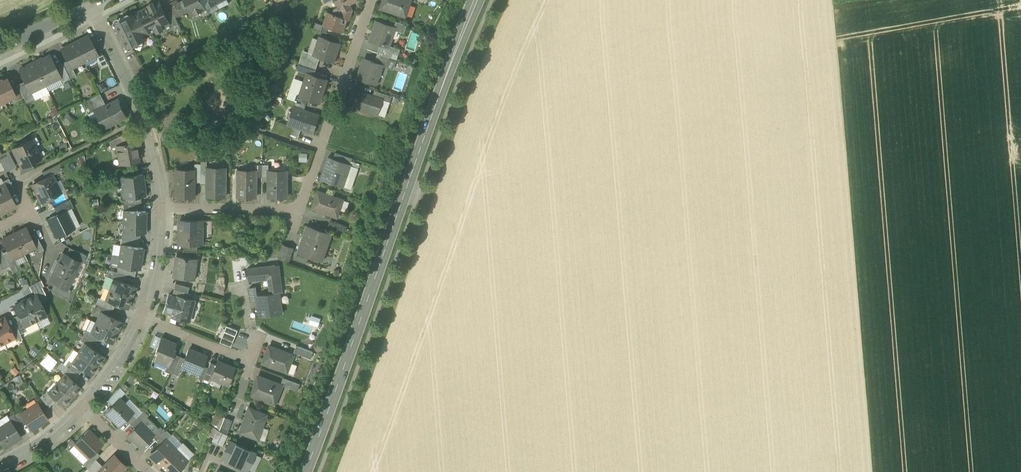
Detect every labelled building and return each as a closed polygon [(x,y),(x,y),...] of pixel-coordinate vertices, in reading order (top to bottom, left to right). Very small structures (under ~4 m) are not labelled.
[(175,15),(183,11),(179,2),(178,0),(176,0),(169,3),(173,11),(175,15)] [(186,0),(184,0),(179,2),(183,11),(184,13),(191,9),(186,0)] [(193,14),(201,10),(206,8),(202,0),(186,0),(191,9),(193,14)] [(206,8),(222,0),(202,0),(206,8)] [(339,9),(340,9),(350,4),(358,0),(335,0),(338,7),(339,9)] [(405,17),(411,0),(383,0),(381,8),(405,17)] [(149,6),(139,11),(150,33),(156,30),(163,27),(170,23),(171,23),(166,15),(160,1),(157,2),(155,4),(149,6)] [(350,4),(340,9),(342,12),(341,16),(333,13),(328,12),(323,25),(328,27),(343,32),(347,19),(349,20),(352,10),(350,4)] [(334,9),(333,13),(341,16),(342,12),(340,9),(339,9),(338,7),(334,9)] [(144,36),(150,33),(139,11),(116,23),(117,23),(120,21),(125,30),(121,32),(124,38),(127,36),(132,45),(128,47),(129,48),(146,39),(144,36)] [(170,23),(172,26),(174,26),(179,23),(177,19),(176,17),(175,15),(173,11),(166,15),(171,23),(170,23)] [(120,21),(117,23),(121,32),(125,30),(120,21)] [(381,44),(389,47),(389,46),(395,27),(377,21),(371,41),(381,44)] [(313,29),(326,33),(328,27),(323,25),(315,22),(313,29)] [(395,27),(407,32),(409,26),(397,22),(395,27)] [(87,37),(75,43),(83,61),(96,55),(87,37)] [(320,57),(334,62),(340,44),(320,37),(314,55),(320,57)] [(71,67),(83,61),(75,43),(62,49),(67,60),(71,67)] [(381,44),(378,53),(397,60),(400,49),(389,46),(389,47),(381,44)] [(302,51),(298,64),(316,70),(320,57),(314,55),(302,51)] [(96,55),(101,67),(107,64),(101,52),(96,55)] [(393,69),(397,60),(378,53),(375,62),(382,65),(382,66),(393,69)] [(49,56),(34,63),(45,85),(59,78),(60,77),(54,66),(49,56)] [(358,78),(376,84),(382,66),(382,65),(375,62),(364,59),(358,78)] [(67,60),(62,63),(70,79),(75,76),(71,67),(67,60)] [(31,92),(45,85),(34,63),(19,70),(25,81),(30,92),(31,92)] [(61,83),(70,79),(62,63),(54,66),(60,77),(59,78),(61,83)] [(314,76),(316,70),(298,64),(296,70),(307,74),(314,76)] [(311,100),(319,102),(327,80),(314,76),(307,74),(301,96),(311,100)] [(0,80),(0,95),(3,102),(15,96),(12,89),(8,81),(7,78),(2,80),(1,79),(0,80)] [(17,85),(18,86),(23,97),(25,101),(33,97),(31,92),(30,92),(25,81),(17,85)] [(48,92),(45,85),(31,92),(33,97),(34,98),(48,92)] [(17,100),(23,97),(18,86),(12,89),(15,96),(17,100)] [(348,105),(378,114),(383,99),(373,96),(353,89),(348,105)] [(383,99),(390,102),(392,96),(375,90),(373,96),(383,99)] [(85,102),(90,113),(93,111),(105,106),(100,94),(85,102)] [(297,95),(295,101),(309,106),(311,100),(301,96),(297,95)] [(281,103),(289,105),(291,100),(283,97),(281,103)] [(93,111),(102,129),(126,117),(118,100),(105,106),(93,111)] [(307,111),(309,106),(295,101),(291,100),(289,105),(294,107),(307,111)] [(300,129),(313,133),(319,115),(307,111),(294,107),(288,125),(292,126),(300,129)] [(272,131),(289,137),(292,126),(288,125),(275,120),(272,131)] [(300,129),(292,126),(289,137),(297,140),(300,129)] [(109,141),(110,148),(116,147),(116,146),(126,144),(124,134),(109,141)] [(11,148),(21,169),(41,159),(31,139),(11,148)] [(116,147),(119,165),(139,161),(137,147),(136,142),(126,144),(116,146),(116,147)] [(5,172),(16,167),(8,151),(0,155),(0,162),(5,172)] [(350,164),(351,165),(353,159),(335,153),(333,158),(350,164)] [(322,180),(342,187),(350,164),(333,158),(330,157),(322,180)] [(42,172),(45,178),(52,175),(53,175),(61,171),(58,164),(42,172)] [(124,170),(125,177),(138,175),(137,168),(124,170)] [(207,197),(225,197),(226,168),(207,168),(207,171),(207,183),(207,197)] [(176,197),(195,197),(195,182),(195,171),(176,170),(176,176),(175,176),(175,182),(176,182),(176,197)] [(237,197),(256,197),(256,177),(256,171),(238,171),(237,197)] [(268,197),(287,198),(287,171),(269,171),(268,171),(268,177),(268,197)] [(122,187),(122,188),(144,185),(143,174),(138,175),(125,177),(121,177),(121,178),(122,178),(124,187),(122,187)] [(32,185),(41,203),(59,194),(54,183),(56,182),(53,175),(52,175),(45,178),(32,185)] [(5,185),(9,193),(14,190),(8,179),(2,181),(4,185),(5,185)] [(4,185),(0,187),(0,214),(15,206),(9,194),(9,193),(5,185),(4,185)] [(145,196),(144,185),(122,188),(122,189),(124,188),(125,198),(123,198),(123,199),(140,197),(145,196)] [(337,217),(340,210),(343,200),(318,191),(312,209),(320,211),(319,212),(325,214),(325,213),(337,217)] [(123,199),(124,205),(141,204),(140,197),(123,199)] [(54,208),(57,215),(65,211),(71,209),(73,207),(69,200),(54,208)] [(349,202),(343,200),(340,210),(346,212),(349,202)] [(68,217),(74,215),(71,209),(65,211),(68,217)] [(56,237),(73,229),(67,218),(69,218),(68,217),(65,211),(57,215),(48,220),(56,237)] [(123,221),(123,222),(144,222),(144,220),(145,220),(146,211),(142,211),(123,211),(123,212),(125,212),(125,221),(123,221)] [(74,215),(68,217),(69,218),(67,218),(73,229),(79,226),(74,215)] [(328,226),(345,232),(347,226),(330,220),(328,226)] [(198,244),(202,244),(202,221),(180,221),(180,226),(179,226),(179,231),(180,231),(180,244),(184,244),(198,244)] [(144,225),(144,222),(123,222),(123,223),(125,223),(125,232),(123,232),(123,233),(140,233),(145,234),(145,225),(144,225)] [(297,253),(314,258),(315,254),(324,257),(332,234),(309,226),(303,243),(301,243),(297,253)] [(26,228),(14,234),(24,253),(24,254),(36,248),(30,236),(26,228)] [(12,259),(24,253),(14,234),(3,240),(8,251),(12,259)] [(36,248),(38,252),(43,250),(35,234),(30,236),(36,248)] [(139,248),(140,241),(121,239),(120,245),(121,245),(139,248)] [(198,252),(198,244),(184,244),(184,251),(198,252)] [(120,255),(120,256),(140,259),(141,256),(142,257),(143,248),(139,248),(121,245),(121,246),(123,246),(121,255),(120,255)] [(289,261),(293,249),(282,245),(281,250),(278,257),(289,261)] [(80,263),(82,264),(86,256),(70,248),(66,255),(80,262),(80,263)] [(9,267),(3,254),(1,250),(0,251),(0,266),(2,270),(9,267)] [(8,251),(3,254),(9,267),(11,270),(16,267),(12,259),(8,251)] [(62,253),(56,267),(74,276),(80,263),(80,262),(66,255),(62,253)] [(140,262),(140,259),(120,256),(119,256),(121,257),(120,266),(118,266),(118,267),(136,269),(140,270),(141,262),(140,262)] [(174,277),(195,280),(195,279),(193,278),(193,271),(196,272),(198,259),(177,256),(174,277)] [(249,281),(268,279),(280,277),(278,265),(247,269),(249,281)] [(67,289),(74,276),(56,267),(49,280),(55,283),(67,289)] [(118,267),(117,273),(127,275),(135,276),(136,269),(118,267)] [(124,283),(127,275),(117,273),(110,271),(108,277),(114,279),(124,283)] [(282,293),(280,277),(268,279),(271,294),(280,293),(282,293)] [(114,279),(110,290),(131,298),(135,287),(124,283),(114,279)] [(29,287),(32,292),(33,291),(41,287),(43,286),(41,281),(29,287)] [(51,290),(67,298),(71,291),(67,289),(55,283),(51,290)] [(174,289),(188,293),(190,287),(176,283),(174,289)] [(36,295),(40,302),(47,299),(41,287),(33,291),(35,295),(36,295)] [(250,288),(252,304),(258,303),(256,293),(257,293),(256,287),(250,288)] [(187,299),(190,300),(192,294),(188,293),(174,289),(173,295),(176,296),(186,299),(186,298),(187,298),(187,299)] [(127,309),(131,298),(110,290),(106,300),(106,301),(115,304),(127,309)] [(258,303),(260,317),(283,314),(280,293),(271,294),(264,295),(263,292),(257,293),(256,293),(258,303)] [(163,313),(171,316),(176,296),(173,295),(169,294),(168,299),(168,300),(168,301),(168,302),(167,304),(166,303),(163,313)] [(35,295),(26,300),(36,321),(46,316),(40,302),(36,295),(35,295)] [(176,296),(171,316),(178,318),(190,321),(195,301),(190,300),(187,299),(187,298),(186,298),(186,299),(176,296)] [(98,298),(96,303),(113,310),(115,304),(106,301),(106,300),(100,299),(98,298)] [(25,327),(36,321),(26,300),(14,306),(18,315),(24,327),(25,327)] [(110,316),(113,310),(96,303),(94,309),(101,313),(101,312),(110,316)] [(101,313),(96,323),(117,332),(122,322),(110,316),(101,312),(101,313)] [(12,318),(16,326),(20,334),(27,331),(25,327),(24,327),(18,315),(12,318)] [(178,318),(171,316),(170,322),(176,325),(178,318)] [(0,320),(0,334),(5,343),(14,338),(15,338),(11,329),(5,317),(0,320)] [(112,343),(117,332),(96,323),(91,333),(100,338),(112,343)] [(22,338),(20,334),(16,326),(11,329),(15,338),(14,338),(16,341),(22,338)] [(227,326),(220,343),(231,347),(238,331),(227,326)] [(86,330),(83,336),(97,344),(100,338),(91,333),(86,330)] [(157,349),(161,338),(155,335),(150,346),(157,349)] [(93,349),(97,344),(83,336),(80,341),(84,344),(85,343),(93,349)] [(167,366),(167,367),(173,354),(171,353),(172,349),(175,344),(161,338),(157,349),(159,350),(155,361),(167,366)] [(84,344),(78,353),(97,366),(104,356),(93,349),(85,343),(84,344)] [(263,363),(287,373),(294,355),(269,346),(263,363)] [(295,352),(312,358),(314,352),(297,346),(295,352)] [(192,372),(199,375),(202,366),(206,357),(189,350),(185,359),(182,366),(192,371),(192,372)] [(91,376),(97,366),(78,353),(72,362),(71,363),(82,370),(91,376)] [(172,375),(172,373),(179,357),(173,354),(167,367),(167,366),(165,372),(172,375)] [(185,359),(179,357),(172,373),(178,376),(181,368),(182,366),(185,359)] [(65,365),(67,367),(78,376),(82,370),(71,363),(72,362),(69,360),(65,365)] [(221,383),(227,386),(234,369),(217,362),(216,365),(210,379),(221,383)] [(210,363),(208,369),(203,380),(209,382),(210,379),(216,365),(210,363)] [(198,377),(203,380),(208,369),(202,366),(199,375),(198,377)] [(73,381),(78,376),(67,367),(63,372),(65,374),(66,374),(73,381)] [(65,374),(57,383),(72,397),(81,388),(73,381),(66,374),(65,374)] [(251,396),(273,404),(276,396),(278,397),(282,386),(283,385),(281,385),(258,376),(251,396)] [(282,386),(298,391),(300,384),(283,378),(281,385),(283,385),(282,386)] [(210,379),(209,382),(208,383),(219,388),(221,383),(210,379)] [(63,407),(72,397),(57,383),(48,393),(56,400),(63,407)] [(108,402),(112,406),(119,399),(125,393),(119,388),(108,402)] [(40,397),(49,407),(56,400),(48,393),(46,391),(40,397)] [(105,413),(119,427),(126,420),(132,414),(123,405),(124,404),(119,399),(112,406),(105,413)] [(123,405),(132,414),(136,418),(143,412),(129,399),(124,404),(123,405)] [(26,422),(31,431),(48,420),(38,405),(28,411),(27,410),(21,414),(26,422)] [(239,433),(258,440),(258,439),(263,428),(267,415),(248,408),(239,433)] [(130,424),(135,428),(140,422),(141,423),(147,417),(148,415),(143,411),(143,412),(136,418),(130,424)] [(14,415),(21,425),(26,422),(21,414),(19,412),(14,415)] [(11,422),(15,429),(21,426),(13,414),(7,417),(10,422),(11,422)] [(126,420),(130,424),(136,418),(132,414),(126,420)] [(141,423),(153,435),(159,428),(147,417),(141,423)] [(220,420),(214,417),(211,424),(217,427),(220,420)] [(224,418),(219,431),(227,435),(232,421),(224,418)] [(4,448),(21,438),(15,429),(11,422),(10,422),(1,428),(0,427),(0,442),(4,448)] [(127,435),(140,448),(152,437),(153,435),(141,423),(140,422),(135,428),(127,435)] [(152,437),(156,441),(165,432),(160,427),(159,428),(153,435),(152,437)] [(263,428),(258,439),(264,441),(268,430),(263,428)] [(83,453),(89,458),(95,451),(102,444),(88,430),(76,443),(84,452),(83,453)] [(166,430),(165,432),(156,441),(160,445),(166,440),(171,435),(166,430)] [(228,435),(227,435),(219,431),(217,430),(211,441),(222,446),(228,435)] [(166,440),(176,449),(182,443),(172,434),(171,435),(166,440)] [(149,456),(159,466),(176,449),(166,440),(160,445),(149,456)] [(182,443),(176,449),(187,461),(194,454),(183,442),(182,443)] [(221,458),(247,471),(255,454),(229,442),(221,458)] [(69,450),(83,464),(89,458),(83,453),(84,452),(76,443),(69,450)] [(176,449),(159,466),(164,471),(176,471),(187,461),(176,449)] [(83,464),(87,468),(95,460),(100,455),(95,451),(89,458),(83,464)] [(247,471),(250,471),(254,471),(261,457),(255,454),(247,471)] [(99,471),(120,471),(125,467),(114,456),(103,467),(99,471)] [(95,460),(87,468),(91,471),(99,471),(103,467),(95,460)]
